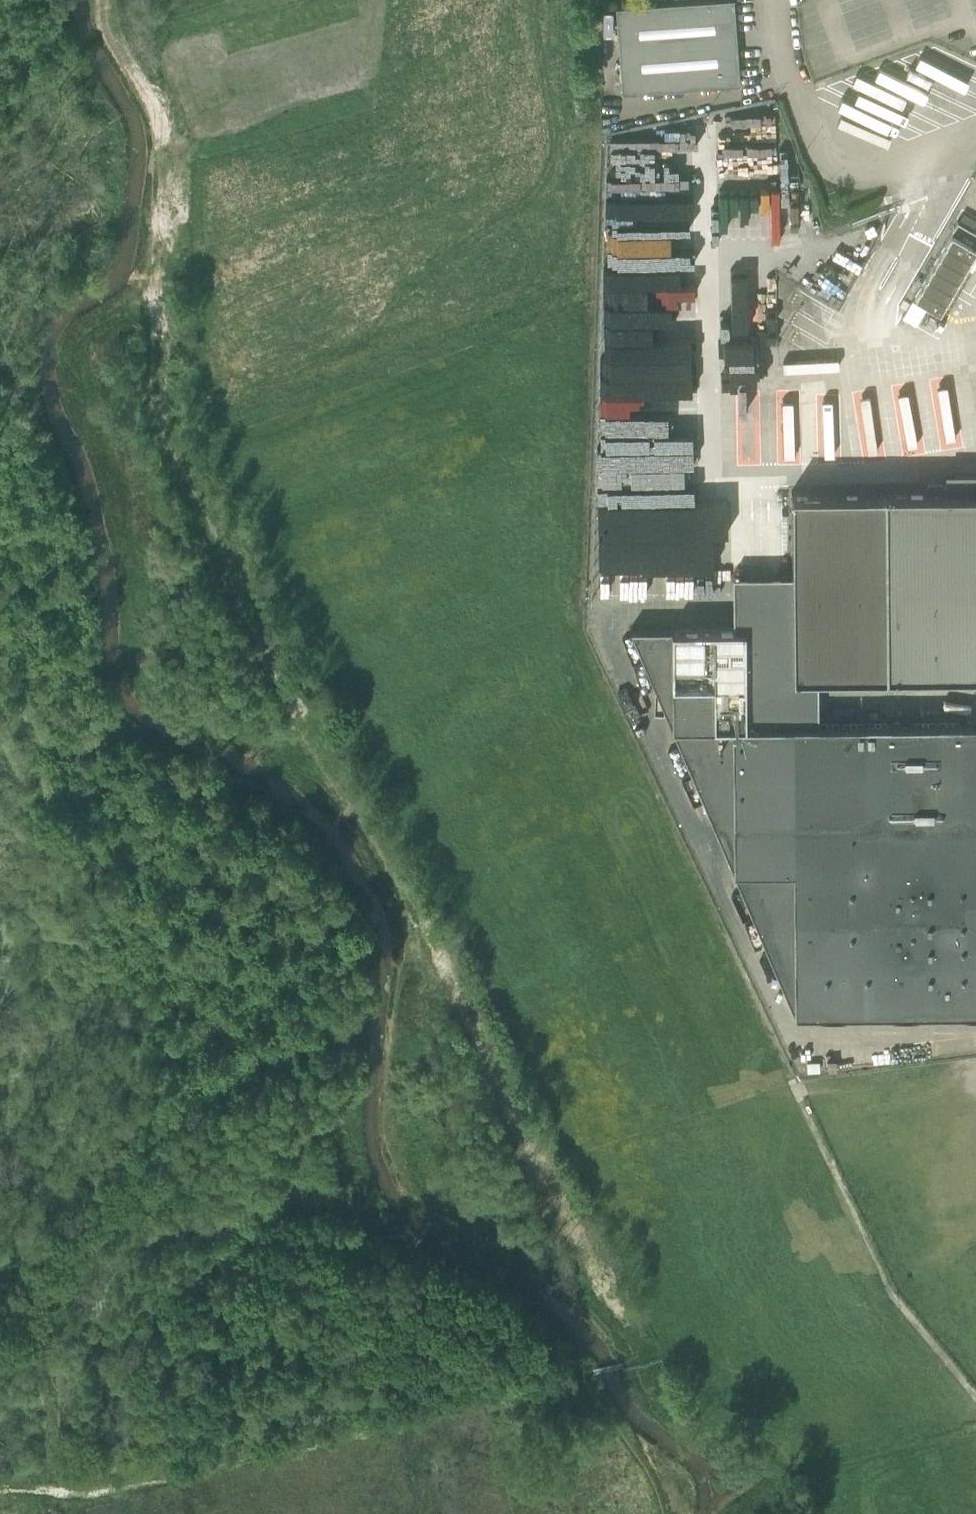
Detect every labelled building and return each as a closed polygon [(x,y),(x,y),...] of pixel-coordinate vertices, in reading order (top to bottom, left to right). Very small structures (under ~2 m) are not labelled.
[(740,83),(734,0),(674,0),(674,1),(615,5),(621,91),(740,83)] [(767,243),(767,186),(765,186),(765,183),(780,183),(780,167),(753,167),(753,183),(721,183),(721,243),(767,243)] [(701,210),(616,210),(615,496),(655,496),(655,480),(684,480),(684,459),(705,459),(706,336),(681,336),(681,319),(671,319),(671,299),(691,299),(691,281),(700,281),(701,210)] [(912,298),(938,312),(964,267),(973,251),(974,249),(975,245),(975,230),(957,219),(912,298)] [(782,364),(783,296),(758,295),(757,318),(733,317),(732,364),(782,364)] [(749,402),(747,442),(759,442),(761,402),(749,402)] [(700,477),(700,461),(685,461),(686,477),(700,477)] [(792,488),(792,671),(975,671),(975,488),(792,488)] [(746,722),(744,627),(630,627),(794,1011),(975,1009),(975,721),(746,722)]
